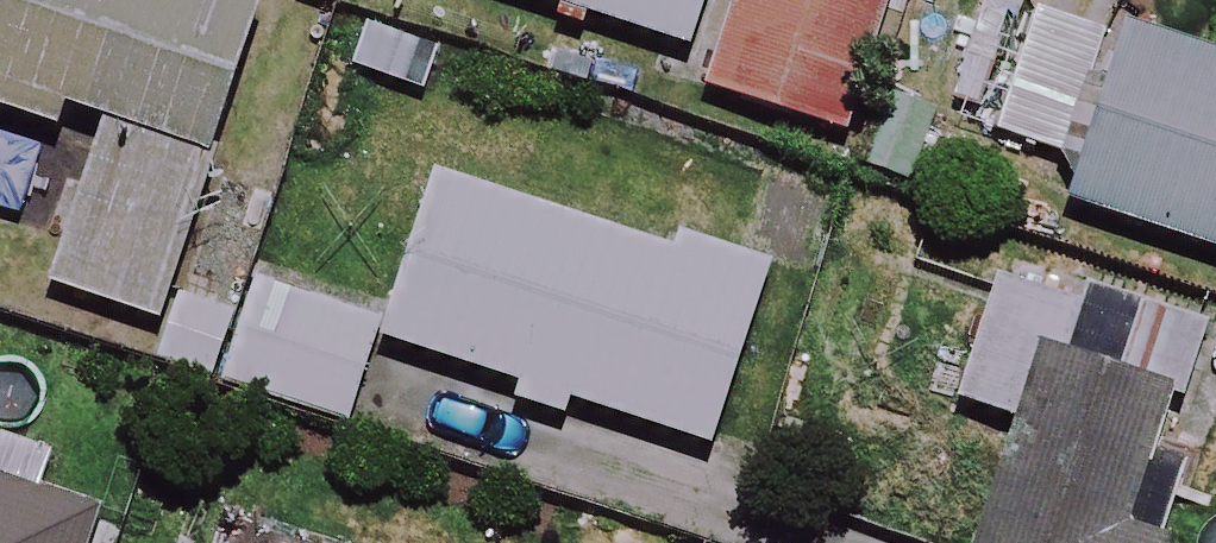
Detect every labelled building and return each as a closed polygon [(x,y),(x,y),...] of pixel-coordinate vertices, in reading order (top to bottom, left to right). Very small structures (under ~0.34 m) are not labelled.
[(65,133),(73,107),(106,117),(53,286),(158,319),(260,0),(0,0),(0,9),(1,9),(0,11),(0,112),(65,133)] [(556,4),(550,23),(585,34),(591,16),(706,54),(696,82),(850,133),(894,0),(544,0),(556,4)] [(1050,0),(1043,0),(996,133),(1088,165),(1075,201),(1215,250),(1215,58),(1050,0)] [(568,430),(576,403),(715,444),(766,271),(436,174),(385,346),(513,384),(505,411),(568,430)] [(1006,262),(959,401),(1017,421),(975,542),(1172,542),(1173,540),(1141,530),(1208,330),(1006,262)] [(381,322),(262,282),(228,384),(346,425),(381,322)] [(90,513),(0,485),(0,542),(81,542),(90,513)] [(576,533),(573,542),(608,542),(576,533)]
